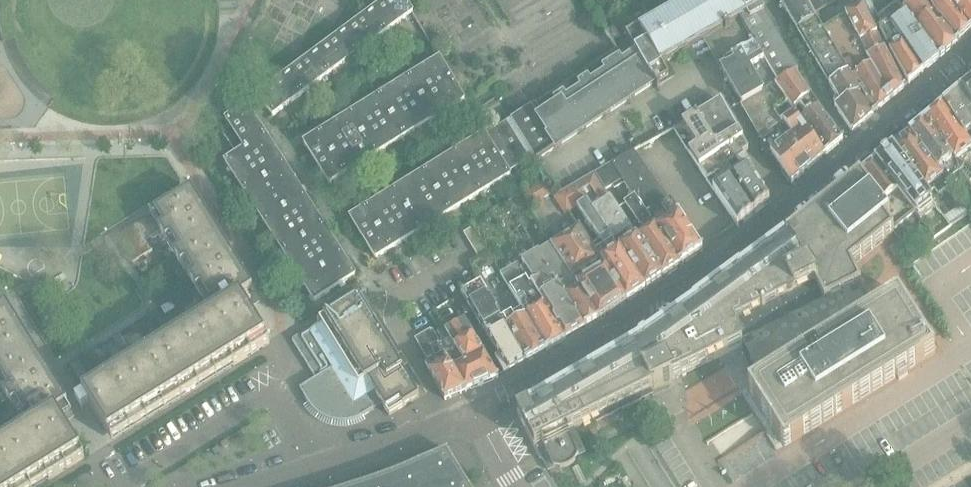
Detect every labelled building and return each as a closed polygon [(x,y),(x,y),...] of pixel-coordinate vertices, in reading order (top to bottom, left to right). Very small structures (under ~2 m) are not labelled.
[(400,22),(385,0),(370,11),(386,32),(400,22)] [(412,13),(405,0),(385,0),(400,22),(412,13)] [(662,66),(687,51),(690,57),(702,50),(704,54),(704,56),(710,52),(708,47),(744,26),(781,84),(795,74),(798,72),(764,15),(756,0),(691,0),(641,28),(637,21),(621,30),(629,42),(615,50),(616,51),(613,53),(617,58),(602,69),(604,72),(591,81),(588,77),(577,84),(580,88),(566,97),(564,93),(553,100),(555,104),(542,113),(536,103),(511,119),(534,157),(537,162),(538,161),(654,85),(657,89),(660,88),(658,84),(669,78),(662,66)] [(806,0),(779,0),(787,13),(807,2),(806,0)] [(884,49),(871,22),(860,0),(838,0),(814,14),(817,20),(847,74),(871,116),(904,88),(884,49)] [(897,0),(860,0),(871,22),(877,18),(883,27),(879,29),(887,44),(889,41),(894,48),(889,51),(909,84),(939,59),(904,9),(897,0)] [(943,25),(926,0),(916,0),(904,9),(939,59),(958,42),(943,25)] [(943,0),(926,0),(943,25),(958,42),(970,30),(953,13),(943,0)] [(953,13),(970,30),(970,5),(966,0),(943,0),(953,13)] [(817,20),(814,14),(807,2),(787,13),(797,31),(817,20)] [(386,32),(370,11),(356,21),(372,42),(386,32)] [(829,86),(847,74),(817,20),(797,31),(829,86)] [(372,42),(356,21),(342,32),(357,53),(372,42)] [(781,84),(744,26),(708,47),(710,52),(728,83),(754,127),(772,116),(788,106),(774,88),(781,84)] [(357,53),(342,32),(328,42),(344,63),(357,53)] [(344,63),(328,42),(314,53),(330,74),(344,63)] [(330,74),(314,53),(300,63),(316,84),(330,74)] [(452,79),(439,58),(424,68),(436,89),(452,79)] [(316,84),(300,63),(296,66),(286,74),(302,95),(316,84)] [(436,89),(424,68),(409,77),(422,98),(436,89)] [(302,95),(286,74),(272,84),(287,105),(302,95)] [(832,127),(822,113),(812,99),(795,74),(781,84),(774,88),(788,106),(825,156),(842,141),(832,127)] [(871,116),(847,74),(829,86),(838,99),(834,102),(836,106),(834,107),(851,131),(852,133),(871,116)] [(422,98),(409,77),(394,87),(406,108),(422,98)] [(464,100),(452,79),(436,89),(449,109),(464,100)] [(961,90),(970,104),(970,82),(961,90)] [(287,105),(272,84),(256,96),(258,98),(272,116),(287,105)] [(406,108),(394,87),(379,96),(392,116),(406,108)] [(449,109),(436,89),(422,98),(434,119),(449,109)] [(961,90),(943,105),(970,149),(970,104),(961,90)] [(392,116),(379,96),(364,105),(377,126),(392,116)] [(434,119),(422,98),(406,108),(419,128),(434,119)] [(738,132),(727,113),(721,101),(720,101),(719,102),(696,116),(714,146),(738,132)] [(377,126),(364,105),(349,114),(362,135),(377,126)] [(943,105),(925,121),(961,171),(969,181),(970,180),(970,149),(943,105)] [(257,123),(253,117),(247,106),(226,119),(234,133),(236,136),(257,123)] [(825,156),(788,106),(772,116),(780,129),(777,131),(808,170),(825,156)] [(419,128),(406,108),(392,116),(405,137),(419,128)] [(347,145),(362,135),(349,114),(334,124),(347,145)] [(405,137),(392,116),(377,126),(390,146),(405,137)] [(714,146),(696,116),(678,127),(678,125),(672,128),(689,154),(700,170),(721,157),(744,143),(738,132),(714,146)] [(780,129),(772,116),(754,127),(761,140),(777,131),(780,129)] [(226,119),(217,125),(225,138),(234,133),(226,119)] [(511,119),(485,136),(497,154),(510,172),(534,157),(511,119)] [(925,121),(910,134),(946,182),(961,171),(925,121)] [(267,138),(257,123),(236,136),(240,141),(245,150),(246,151),(267,138)] [(347,145),(334,124),(319,133),(332,154),(347,145)] [(390,146),(377,126),(362,135),(374,156),(390,146)] [(777,131),(761,140),(761,141),(762,153),(765,152),(766,155),(770,154),(791,185),(792,184),(798,178),(808,170),(777,131)] [(240,141),(236,136),(234,133),(225,138),(231,147),(240,141)] [(332,154),(319,133),(303,143),(316,164),(332,154)] [(497,154),(485,136),(484,134),(469,143),(482,164),(497,154)] [(910,134),(893,148),(929,196),(935,192),(938,196),(950,188),(946,182),(910,134)] [(374,156),(362,135),(347,145),(359,165),(374,156)] [(276,152),(267,138),(246,151),(256,166),(276,152)] [(240,141),(231,147),(236,155),(245,150),(240,141)] [(482,164),(469,143),(455,152),(467,173),(482,164)] [(770,202),(749,171),(750,166),(744,157),(745,152),(748,150),(744,143),(721,157),(734,178),(731,180),(754,214),(770,202)] [(359,165),(347,145),(332,154),(345,174),(359,165)] [(893,148),(876,162),(909,206),(912,210),(914,213),(932,200),(929,196),(893,148)] [(256,166),(246,151),(245,150),(236,155),(225,162),(235,179),(256,166)] [(658,186),(634,151),(613,163),(637,199),(658,186)] [(286,167),(276,152),(256,166),(265,181),(286,167)] [(452,182),(467,173),(455,152),(440,162),(452,182)] [(345,174),(332,154),(316,164),(329,184),(345,174)] [(510,172),(497,154),(482,164),(495,185),(509,176),(511,175),(510,172)] [(754,214),(731,180),(734,178),(721,157),(700,170),(707,182),(713,190),(736,225),(738,227),(754,214)] [(452,182),(440,162),(425,171),(438,191),(452,182)] [(876,162),(860,176),(890,215),(884,219),(886,222),(891,228),(892,230),(914,213),(912,210),(909,206),(876,162)] [(681,265),(637,199),(613,163),(593,174),(662,278),(681,265)] [(495,185),(482,164),(467,173),(480,194),(495,185)] [(265,181),(256,166),(235,179),(245,194),(265,181)] [(296,183),(286,167),(265,181),(275,196),(296,183)] [(438,191),(425,171),(410,180),(423,201),(438,191)] [(480,194),(467,173),(452,182),(465,203),(480,194)] [(662,278),(593,174),(575,184),(645,290),(662,278)] [(553,186),(546,175),(539,179),(543,184),(546,191),(553,186)] [(827,303),(743,346),(760,381),(748,388),(777,435),(785,447),(873,392),(935,353),(899,295),(870,312),(859,289),(862,287),(852,266),(894,233),(892,230),(891,228),(886,222),(884,219),(890,215),(860,176),(788,233),(819,283),(827,303)] [(408,210),(423,201),(410,180),(396,189),(408,210)] [(255,209),(275,196),(265,181),(245,194),(255,209)] [(465,203),(452,182),(438,191),(450,212),(465,203)] [(284,210),(305,197),(296,183),(275,196),(284,210)] [(543,184),(522,197),(529,208),(550,196),(546,191),(543,184)] [(645,290),(575,184),(558,194),(556,196),(560,201),(559,206),(564,214),(570,215),(579,209),(599,239),(595,242),(591,245),(595,252),(627,302),(645,290)] [(701,249),(658,186),(637,199),(681,265),(701,252),(702,252),(702,251),(701,249)] [(408,210),(396,189),(380,199),(393,219),(408,210)] [(112,441),(233,366),(269,344),(247,308),(257,301),(251,291),(253,290),(191,190),(116,237),(132,263),(152,251),(146,240),(160,232),(166,242),(185,273),(215,321),(86,401),(82,395),(80,396),(75,399),(81,410),(89,406),(112,441)] [(450,212),(438,191),(423,201),(435,222),(450,212)] [(264,223),(284,210),(275,196),(255,209),(264,223)] [(314,212),(305,197),(284,210),(294,225),(314,212)] [(393,219),(380,199),(366,207),(379,228),(393,219)] [(435,222),(423,201),(408,210),(421,230),(435,222)] [(379,228),(366,207),(350,218),(362,238),(379,228)] [(294,225),(284,210),(264,223),(273,238),(294,225)] [(421,230),(408,210),(393,219),(406,240),(421,230)] [(324,227),(314,212),(294,225),(303,240),(324,227)] [(406,240),(393,219),(379,228),(392,249),(406,240)] [(303,240),(294,225),(273,238),(283,253),(303,240)] [(627,302),(595,252),(591,245),(595,242),(586,225),(580,228),(580,227),(553,245),(601,319),(627,302)] [(333,241),(324,227),(303,240),(312,254),(333,241)] [(392,249),(379,228),(362,238),(375,259),(392,249)] [(472,229),(465,233),(469,242),(477,237),(472,229)] [(259,232),(253,236),(258,244),(264,241),(259,232)] [(518,413),(517,414),(540,460),(542,459),(547,470),(548,470),(554,467),(560,468),(566,467),(571,465),(574,461),(577,456),(584,452),(572,429),(582,424),(592,419),(596,423),(614,414),(615,408),(617,407),(622,410),(623,410),(640,401),(640,395),(642,394),(650,391),(658,387),(658,386),(692,370),(713,359),(714,360),(743,346),(827,303),(819,283),(788,233),(786,235),(787,237),(745,268),(738,273),(738,272),(737,273),(736,272),(735,274),(735,275),(737,279),(725,288),(723,286),(720,286),(718,287),(717,287),(717,288),(716,290),(715,293),(716,294),(704,303),(701,300),(700,300),(698,301),(698,302),(698,303),(648,338),(647,339),(644,338),(642,340),(641,343),(640,343),(639,343),(554,393),(529,408),(528,408),(517,413),(518,413)] [(482,246),(477,237),(469,242),(474,250),(482,246)] [(312,254),(303,240),(283,253),(292,267),(312,254)] [(343,256),(333,241),(312,254),(322,269),(343,256)] [(553,245),(550,246),(539,253),(586,328),(601,319),(553,245)] [(487,254),(482,246),(474,250),(479,258),(487,254)] [(586,328),(539,253),(538,252),(521,261),(525,267),(521,269),(518,263),(500,274),(509,289),(509,288),(530,278),(565,340),(586,328)] [(322,269),(312,254),(292,267),(302,283),(322,269)] [(355,276),(343,256),(322,269),(334,288),(355,276)] [(334,288),(322,269),(302,283),(314,301),(334,288)] [(565,340),(530,278),(509,288),(517,301),(525,316),(545,351),(565,340)] [(527,362),(502,319),(481,283),(480,283),(462,294),(462,295),(445,305),(428,315),(436,327),(469,307),(483,331),(498,358),(495,360),(504,375),(527,362)] [(410,383),(381,336),(358,299),(325,319),(348,357),(362,381),(366,379),(381,403),(389,416),(419,397),(410,383)] [(61,394),(53,381),(46,369),(38,357),(22,330),(16,321),(6,305),(0,309),(0,387),(4,394),(9,401),(20,419),(30,435),(25,439),(6,450),(0,454),(0,486),(38,486),(48,481),(50,480),(84,458),(80,451),(78,447),(71,436),(62,422),(73,416),(66,405),(68,404),(61,394)] [(545,351),(525,316),(516,321),(512,314),(502,319),(527,362),(545,351)] [(362,381),(348,357),(325,319),(315,325),(318,330),(312,334),(309,329),(291,340),(316,379),(299,389),(309,404),(314,411),(320,416),(327,419),(333,421),(341,422),(349,422),(356,419),(363,416),(374,409),(373,407),(381,403),(366,379),(362,381)] [(498,378),(473,336),(464,321),(445,332),(443,328),(438,332),(439,332),(437,333),(440,339),(442,342),(471,390),(498,378)] [(432,329),(431,330),(423,335),(427,341),(430,346),(439,341),(438,340),(432,329)] [(427,341),(423,335),(416,339),(420,346),(427,341)] [(430,346),(427,341),(420,346),(425,354),(432,350),(430,346)] [(471,390),(442,342),(436,346),(442,357),(425,367),(445,401),(471,390)] [(432,350),(425,354),(430,363),(437,359),(432,350)] [(447,451),(392,475),(388,477),(357,486),(469,486),(447,451)]
